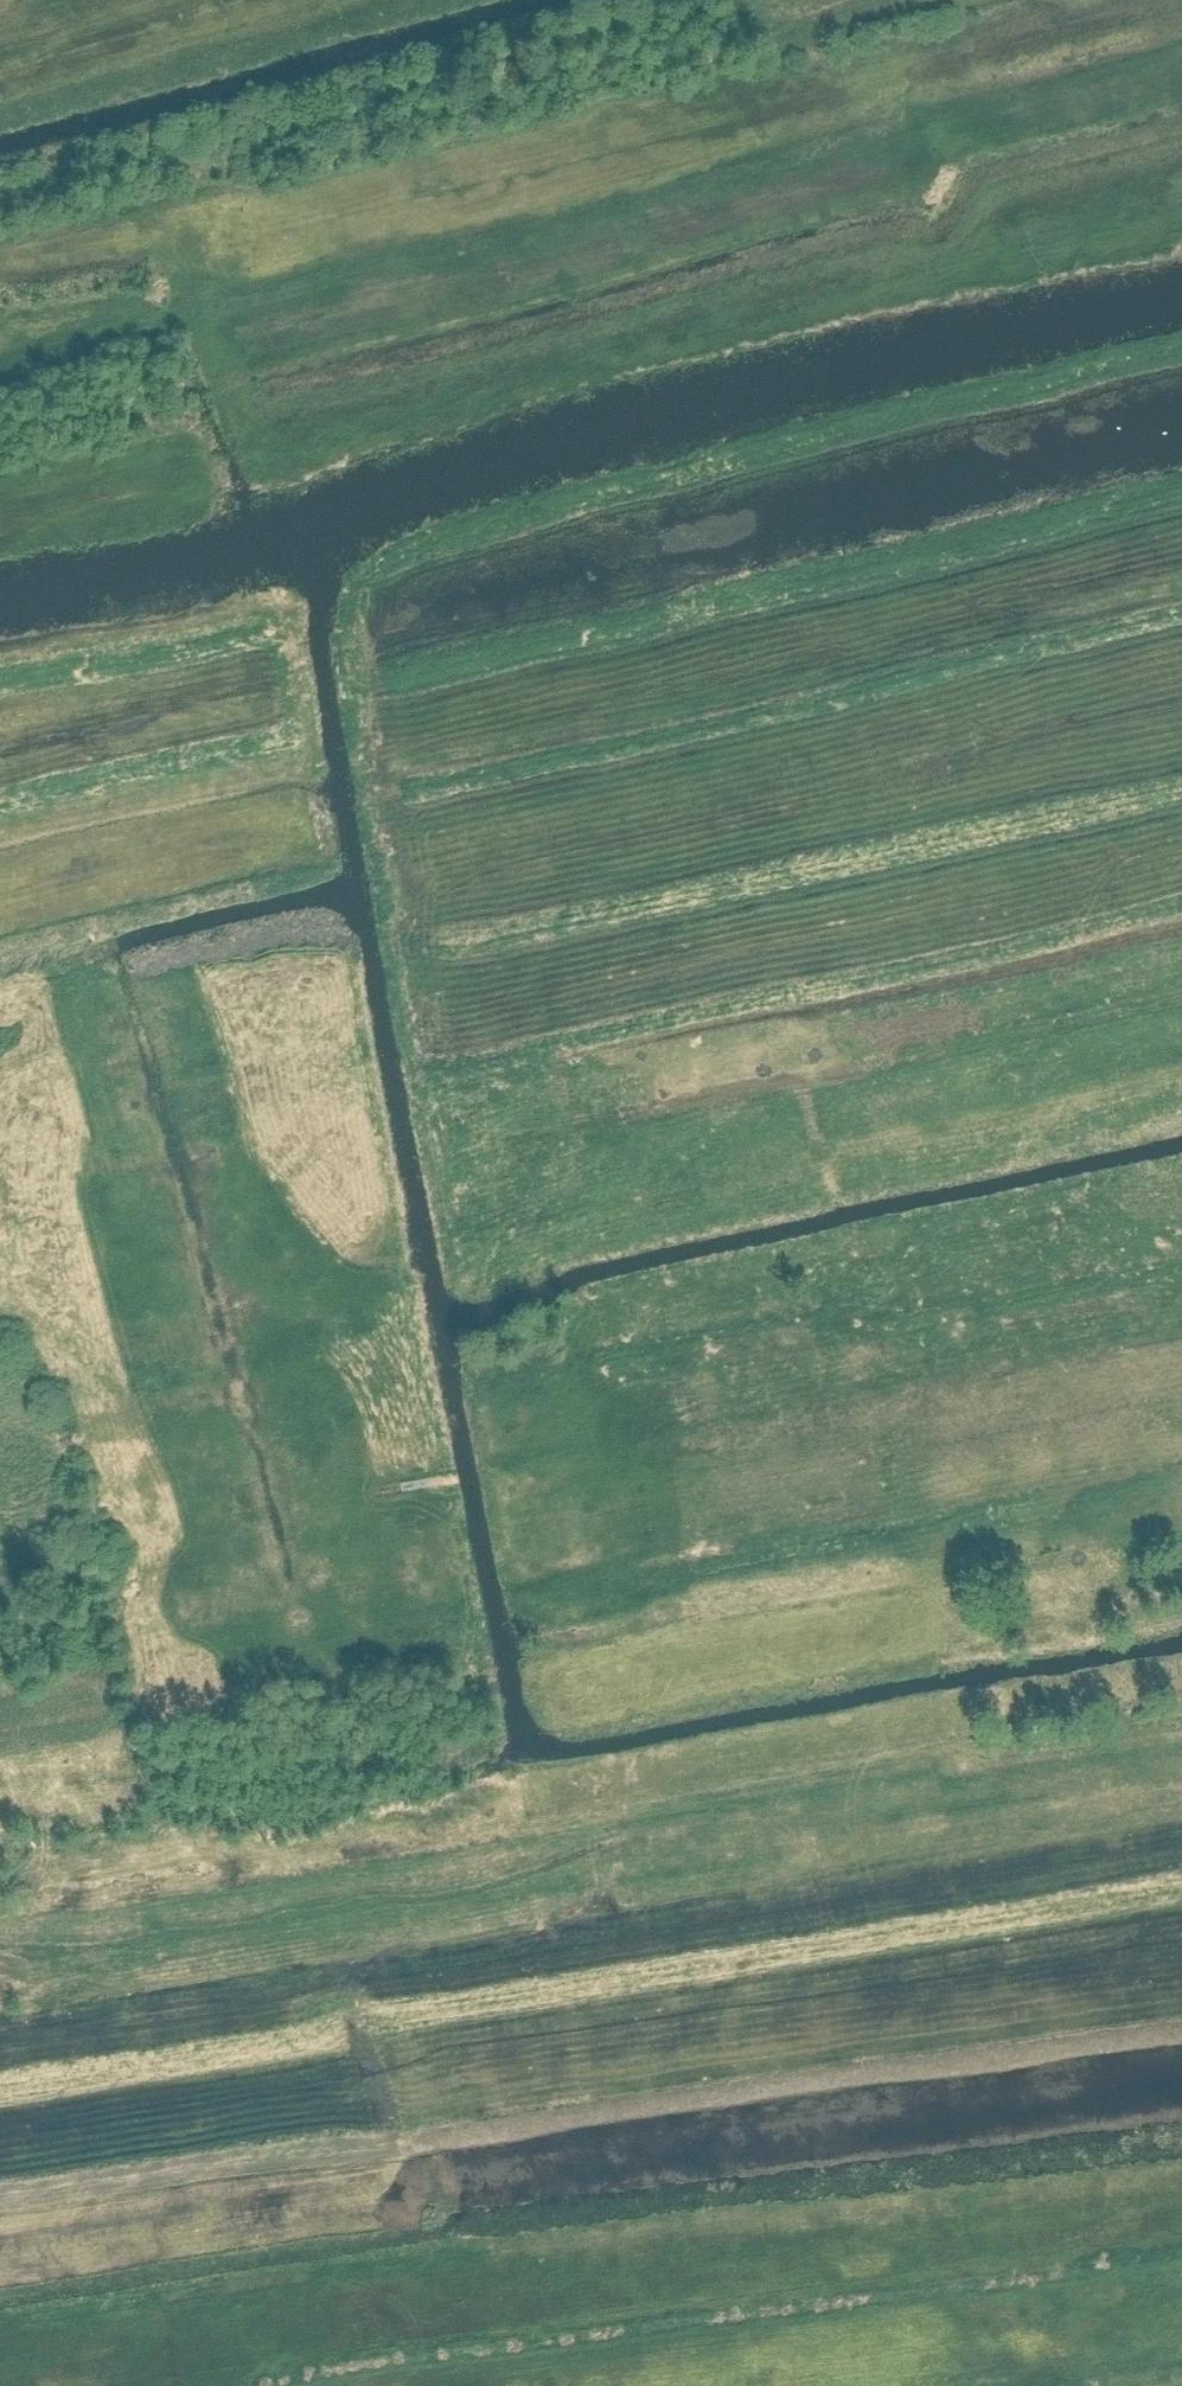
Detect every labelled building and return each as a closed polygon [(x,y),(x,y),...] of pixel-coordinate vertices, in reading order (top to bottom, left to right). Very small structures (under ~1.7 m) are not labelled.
[(1142,2378),(1160,2374),(1155,2357),(1138,2362),(1142,2378)]
